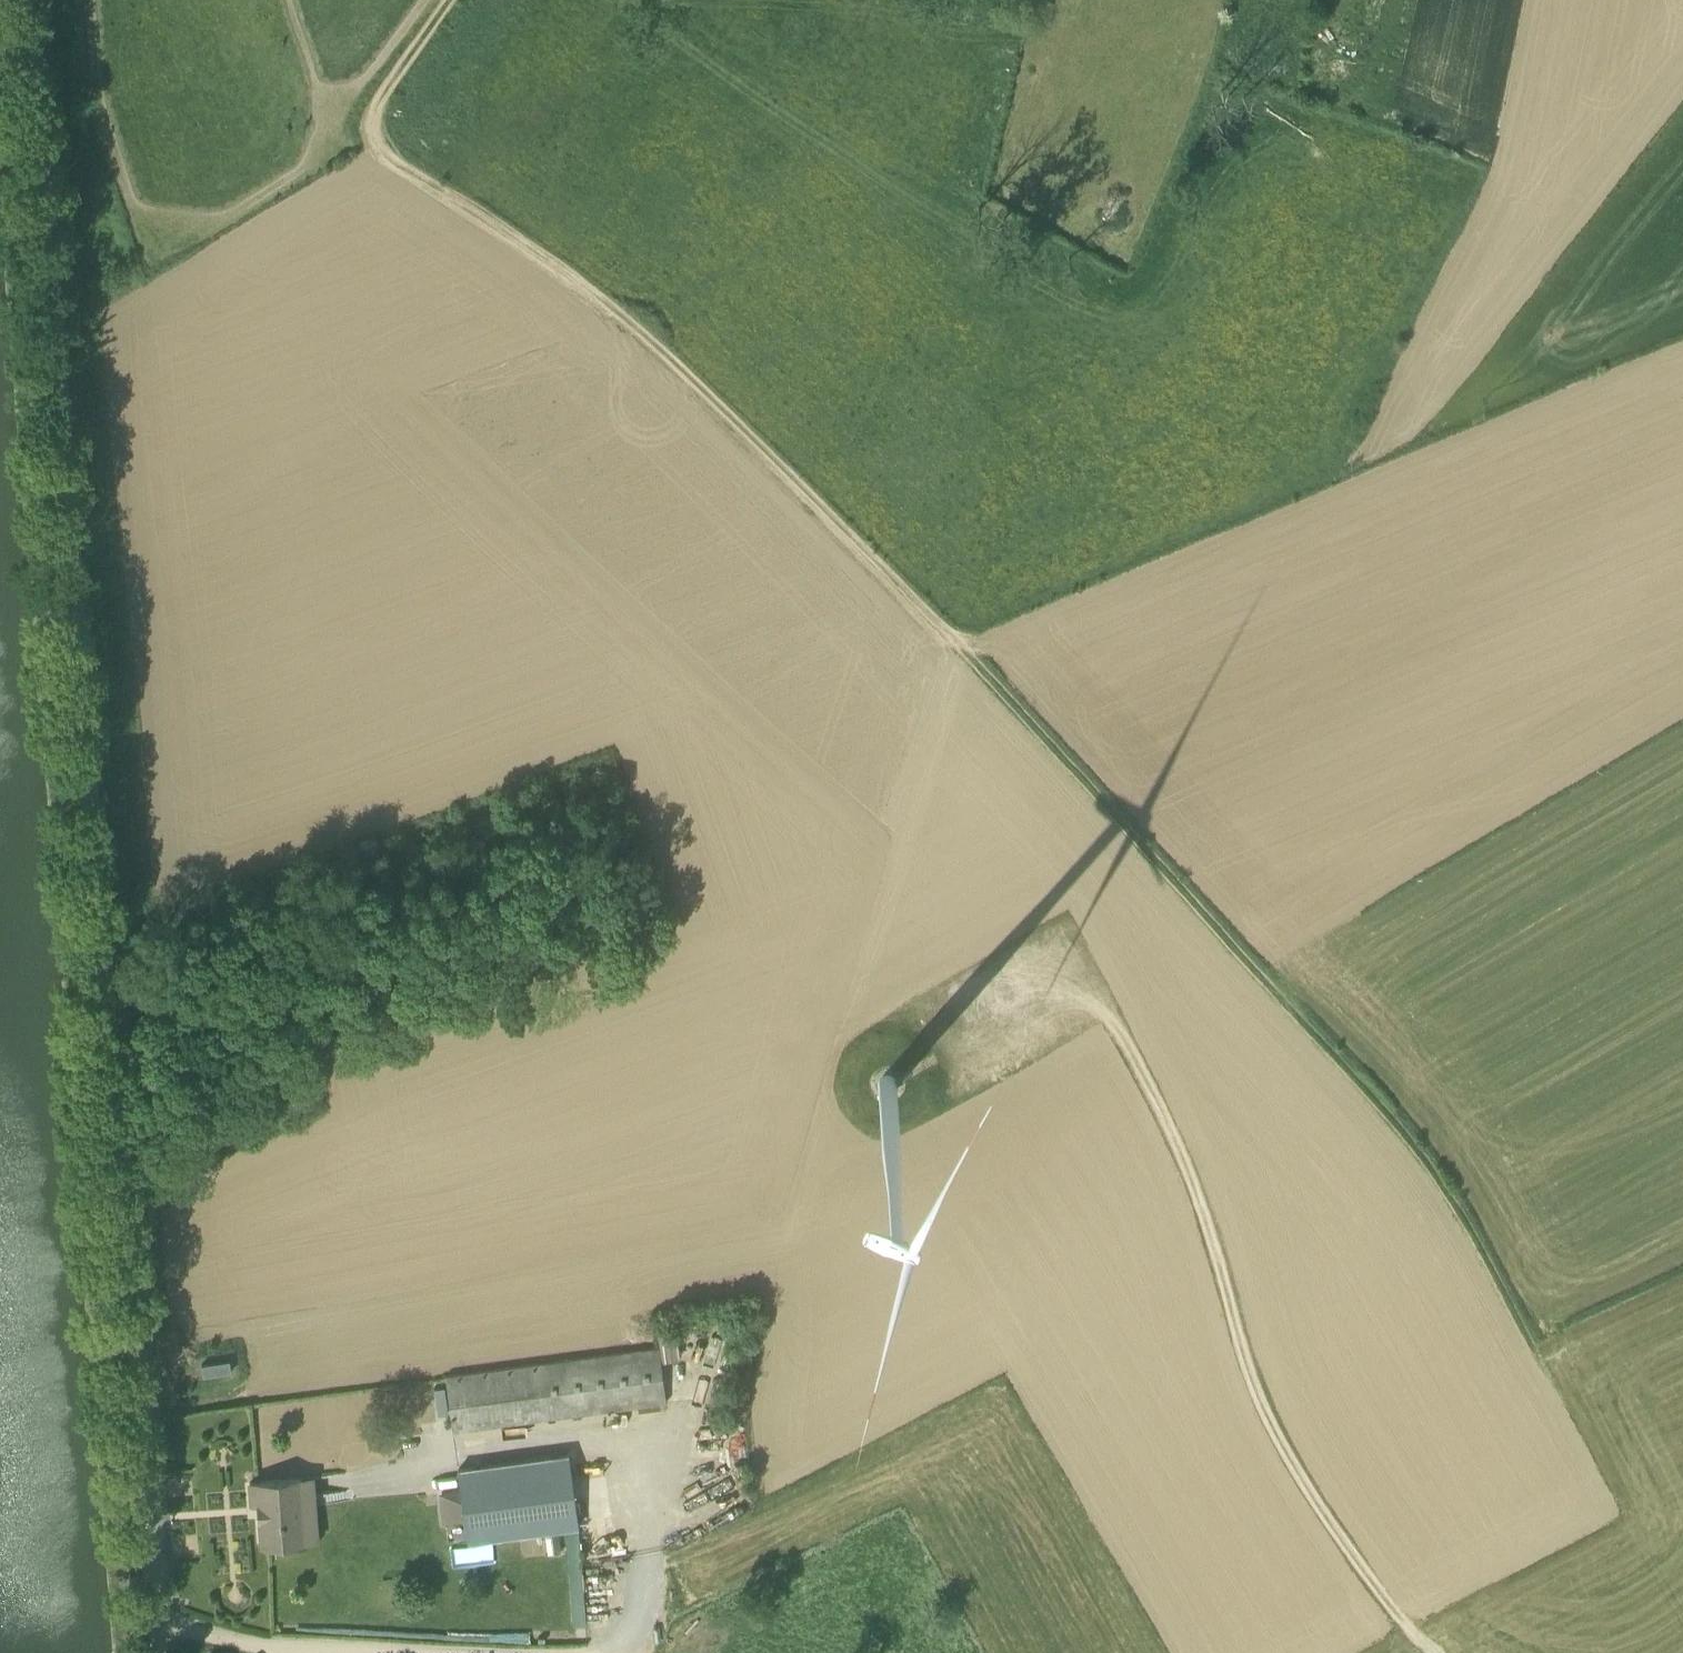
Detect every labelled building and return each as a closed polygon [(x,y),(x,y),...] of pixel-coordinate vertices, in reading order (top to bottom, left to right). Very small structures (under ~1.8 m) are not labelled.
[(448,1418),(660,1391),(653,1336),(441,1364),(448,1418)] [(203,1347),(203,1361),(235,1359),(235,1346),(203,1347)] [(459,1477),(437,1480),(441,1511),(463,1508),(466,1528),(506,1523),(508,1537),(527,1534),(527,1533),(526,1521),(577,1514),(577,1510),(567,1440),(456,1456),(459,1477)] [(311,1461),(248,1468),(250,1488),(256,1488),(261,1530),(317,1524),(314,1493),(312,1492),(314,1490),(311,1461)]
